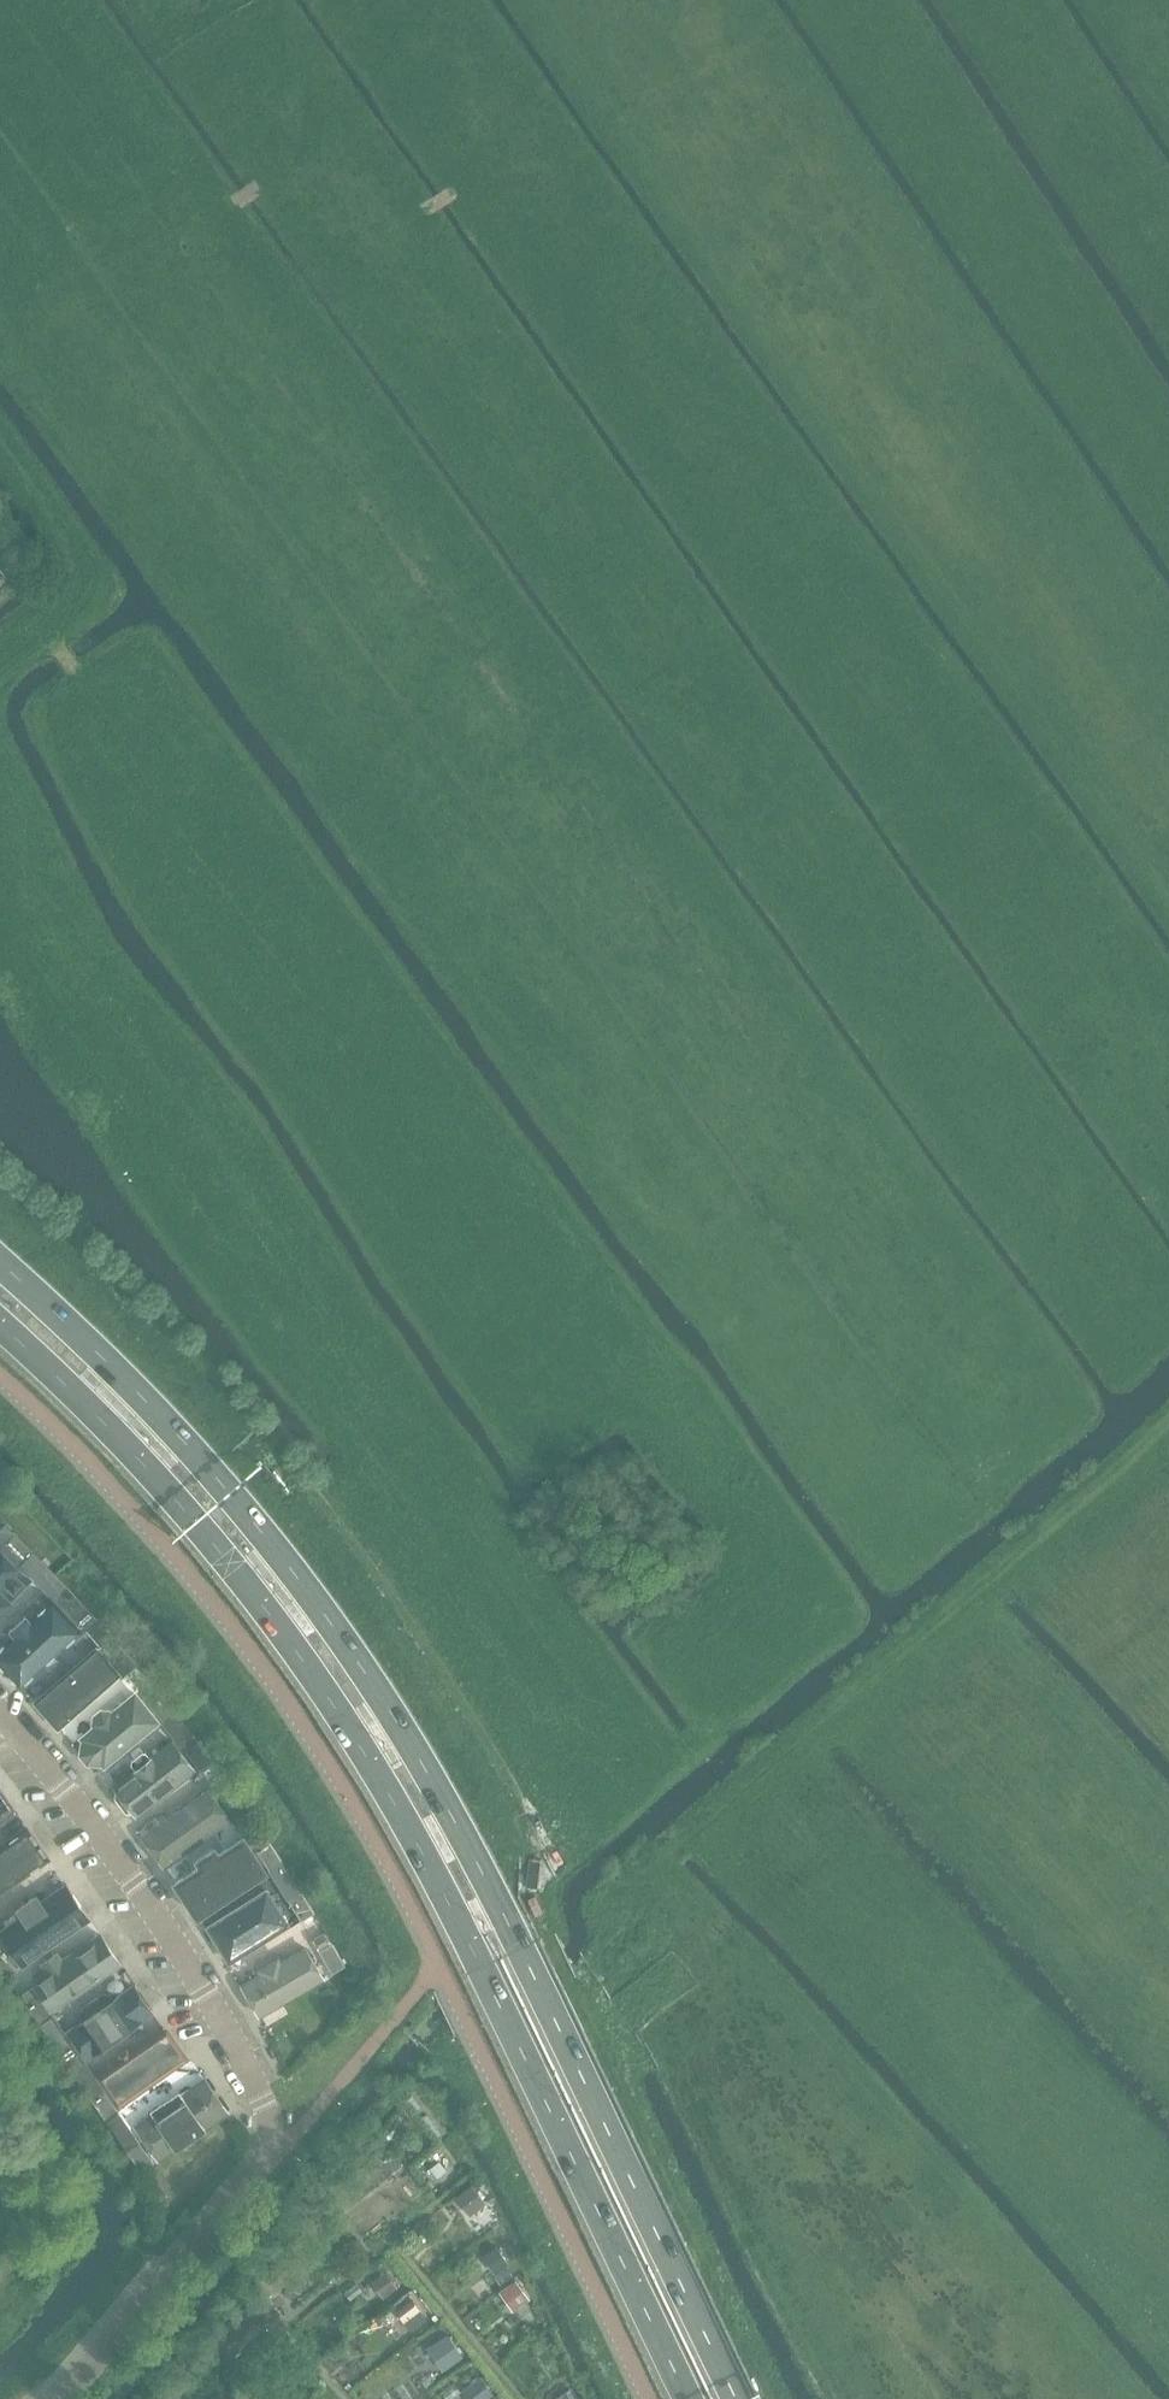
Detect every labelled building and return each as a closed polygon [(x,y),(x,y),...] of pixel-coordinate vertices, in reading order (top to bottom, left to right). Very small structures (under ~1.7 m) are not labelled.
[(33,1551),(15,1533),(4,1544),(22,1562),(33,1551)] [(32,1575),(2,1545),(0,1547),(0,1607),(32,1575)] [(78,1599),(56,1576),(46,1585),(69,1609),(78,1599)] [(75,1628),(44,1597),(0,1640),(0,1658),(21,1680),(75,1628)] [(97,1618),(80,1600),(69,1610),(86,1629),(97,1618)] [(119,1645),(98,1620),(87,1629),(109,1654),(119,1645)] [(137,1665),(121,1645),(109,1655),(126,1675),(137,1665)] [(117,1673),(93,1647),(35,1699),(60,1726),(117,1673)] [(156,1721),(132,1692),(72,1741),(96,1771),(156,1721)] [(192,1770),(167,1739),(111,1785),(136,1816),(192,1770)] [(213,1760),(198,1740),(185,1749),(201,1769),(213,1760)] [(232,1788),(213,1762),(202,1770),(221,1796),(232,1788)] [(229,1821),(205,1787),(141,1832),(165,1866),(229,1821)] [(249,1810),(234,1789),(221,1798),(236,1819),(249,1810)] [(9,1810),(0,1796),(0,1816),(9,1810)] [(42,1859),(22,1831),(0,1847),(0,1890),(42,1859)] [(261,1868),(238,1834),(175,1877),(198,1911),(261,1868)] [(282,1860),(268,1839),(256,1848),(270,1869),(282,1860)] [(0,1927),(0,1938),(20,1965),(88,1917),(63,1881),(0,1927)] [(287,1923),(264,1889),(207,1927),(230,1961),(287,1923)] [(315,1912),(301,1891),(288,1899),(302,1921),(315,1912)] [(331,1943),(325,1932),(313,1939),(319,1950),(331,1943)] [(97,1933),(31,1979),(54,2011),(120,1965),(97,1933)] [(346,1965),(333,1943),(320,1951),(332,1973),(346,1965)] [(6,1947),(0,1951),(0,1966),(7,1977),(20,1968),(6,1947)] [(320,1978),(301,1947),(241,1983),(260,2014),(320,1978)] [(53,2015),(38,1995),(33,1986),(23,1993),(28,2002),(26,2003),(40,2024),(53,2015)] [(131,1987),(66,2031),(86,2057),(148,2013),(131,1987)] [(152,2040),(101,2076),(118,2100),(169,2064),(152,2040)] [(86,2063),(71,2042),(59,2051),(73,2072),(86,2063)] [(202,2078),(134,2126),(159,2161),(227,2113),(202,2078)] [(119,2110),(104,2089),(92,2098),(106,2119),(119,2110)] [(155,2162),(140,2141),(127,2150),(142,2171),(155,2162)] [(472,2185),(458,2196),(470,2212),(484,2201),(472,2185)] [(495,2246),(482,2255),(492,2270),(505,2261),(495,2246)] [(398,2286),(387,2271),(374,2280),(385,2295),(398,2286)] [(516,2281),(497,2295),(508,2311),(528,2297),(516,2281)] [(278,2314),(254,2288),(205,2332),(229,2359),(278,2314)] [(412,2296),(397,2308),(412,2328),(428,2316),(412,2296)] [(447,2369),(464,2357),(449,2335),(432,2347),(447,2369)] [(481,2376),(464,2388),(473,2398),(483,2398),(493,2392),(481,2376)] [(572,2389),(556,2398),(578,2398),(572,2389)]
